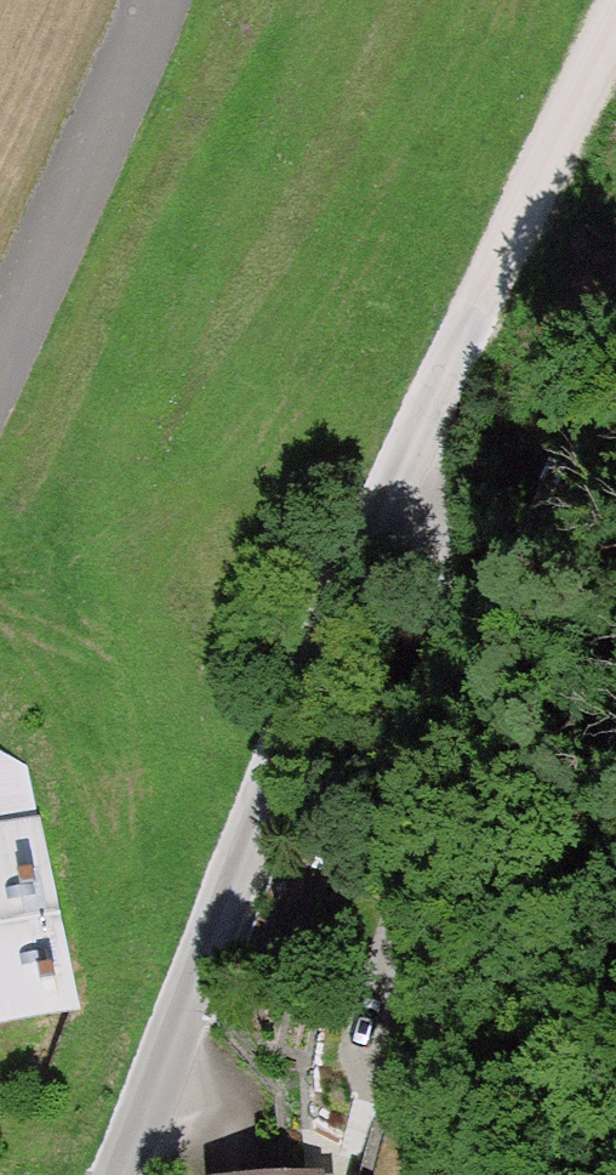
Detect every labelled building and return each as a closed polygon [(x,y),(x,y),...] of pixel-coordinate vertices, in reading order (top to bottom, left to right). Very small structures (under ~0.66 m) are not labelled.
[(39,820),(0,828),(0,1025),(78,1009),(39,820)]
